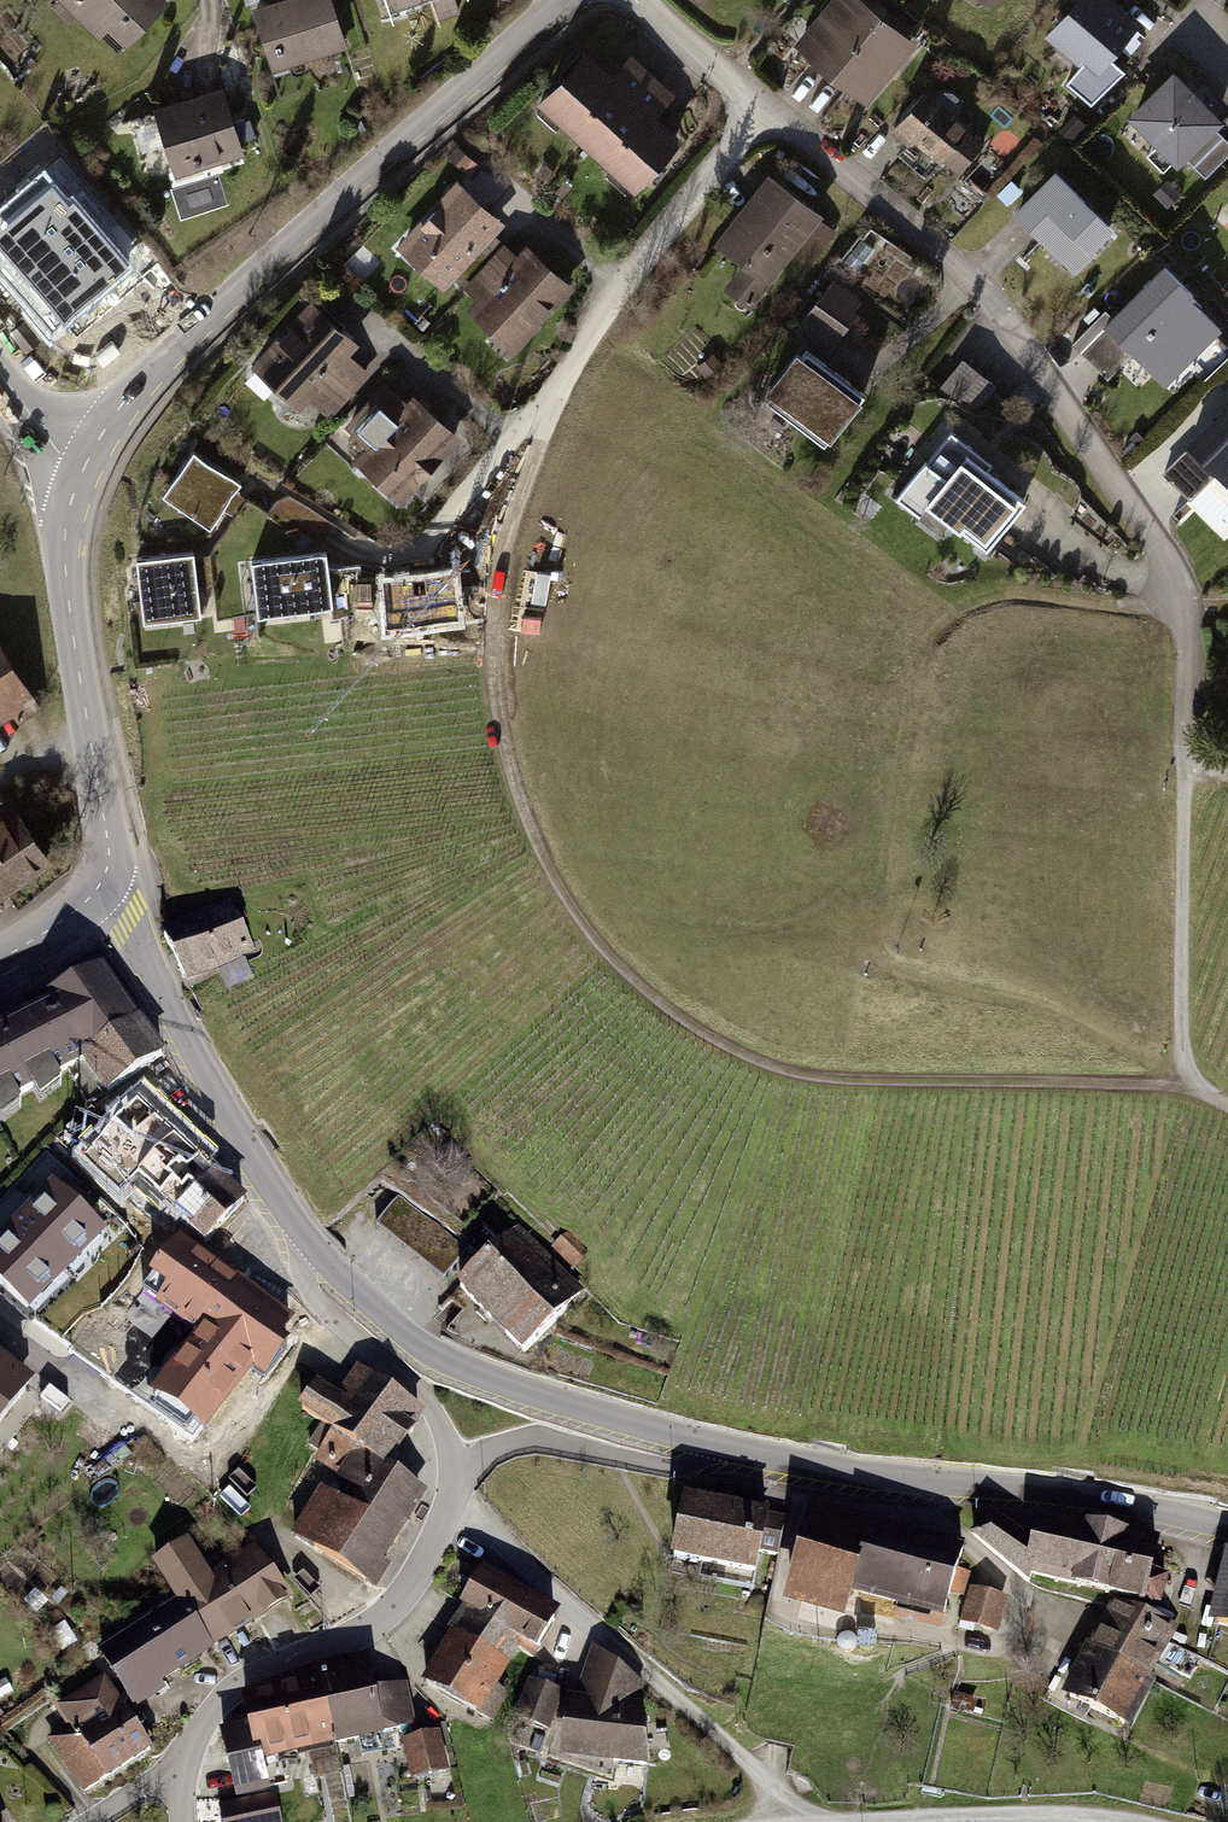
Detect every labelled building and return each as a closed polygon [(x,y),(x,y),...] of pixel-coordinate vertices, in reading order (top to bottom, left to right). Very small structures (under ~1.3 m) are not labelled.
[(161,0),(65,0),(116,51),(164,3),(161,0)] [(256,10),(269,50),(276,48),(278,54),(283,52),(286,62),(344,45),(330,0),(290,0),(256,10)] [(885,8),(875,0),(863,14),(856,9),(861,2),(859,0),(836,0),(808,35),(819,44),(820,50),(813,58),(831,72),(885,8)] [(1053,34),(1097,70),(1133,26),(1102,0),(1081,0),(1053,34)] [(885,8),(831,72),(850,88),(856,80),(864,80),(874,89),(907,48),(905,38),(895,30),(889,36),(883,30),(894,17),(885,8)] [(590,144),(650,78),(633,62),(614,83),(587,57),(537,112),(556,129),(564,121),(590,144)] [(650,78),(590,144),(616,167),(623,159),(642,177),(676,139),(648,114),(667,93),(650,78)] [(1135,116),(1160,141),(1157,144),(1175,162),(1182,155),(1206,178),(1227,156),(1227,141),(1212,124),(1216,120),(1174,78),(1135,116)] [(221,91),(157,111),(177,173),(241,153),(221,91)] [(932,100),(924,94),(895,128),(911,141),(915,135),(960,172),(983,144),(954,120),(960,113),(960,104),(958,98),(952,92),(944,91),(937,94),(932,100)] [(1084,200),(1056,173),(1016,213),(1070,266),(1101,234),(1107,240),(1114,232),(1083,202),(1084,200)] [(819,216),(771,179),(721,243),(747,263),(728,287),(751,305),(791,253),(808,266),(834,232),(817,219),(819,216)] [(147,273),(107,222),(97,229),(61,184),(20,217),(48,252),(40,258),(61,285),(47,296),(70,324),(103,298),(108,304),(147,273)] [(459,187),(404,246),(444,283),(454,272),(469,286),(504,248),(488,234),(498,223),(459,187)] [(874,250),(861,240),(845,261),(858,271),(874,250)] [(484,299),(474,310),(514,347),(569,287),(529,251),(519,262),(504,248),(469,286),(484,299)] [(857,299),(833,281),(796,329),(825,351),(836,336),(820,324),(829,312),(841,321),(857,299)] [(1175,313),(1147,285),(1106,325),(1160,378),(1192,346),(1198,352),(1204,346),(1173,315),(1175,313)] [(1079,343),(1105,318),(1093,305),(1067,331),(1079,343)] [(313,308),(253,374),(267,388),(274,387),(277,384),(298,403),(308,392),(330,413),(366,374),(343,353),(352,343),(313,308)] [(38,342),(24,324),(13,332),(27,350),(38,342)] [(862,394),(807,352),(772,397),(827,440),(862,394)] [(993,383),(964,361),(944,388),(972,410),(993,383)] [(372,447),(360,460),(400,496),(455,437),(415,401),(406,411),(384,390),(350,426),(372,447)] [(1189,445),(1218,473),(1222,469),(1227,474),(1227,405),(1189,445)] [(987,551),(1027,501),(968,454),(972,449),(952,433),(929,462),(926,460),(897,497),(922,517),(931,506),(987,551)] [(242,482),(194,449),(163,494),(211,527),(242,482)] [(298,528),(324,544),(335,525),(290,496),(277,501),(268,513),(247,499),(209,555),(217,618),(258,614),(252,561),(290,557),(289,544),(283,541),(290,530),(298,528)] [(201,614),(193,551),(136,558),(144,621),(201,614)] [(258,614),(258,615),(330,606),(331,618),(366,614),(361,566),(328,570),(326,553),(290,557),(252,561),(258,614)] [(456,574),(382,582),(388,637),(463,629),(456,574)] [(7,699),(19,719),(39,707),(0,643),(0,703),(7,699)] [(47,858),(6,797),(0,801),(0,889),(47,858)] [(231,903),(164,934),(186,980),(253,949),(231,903)] [(86,1059),(110,1093),(163,1055),(101,970),(39,1004),(43,1012),(0,1034),(0,1106),(86,1059)] [(250,1198),(138,1090),(77,1153),(122,1196),(140,1178),(207,1243),(250,1198)] [(101,1231),(54,1188),(17,1227),(64,1271),(101,1231)] [(444,1279),(466,1250),(399,1197),(376,1225),(444,1279)] [(17,1227),(0,1246),(0,1285),(27,1310),(64,1271),(17,1227)] [(506,1242),(460,1288),(526,1352),(581,1294),(518,1232),(506,1242)] [(291,1313),(181,1233),(143,1284),(200,1326),(151,1392),(202,1429),(252,1360),(265,1370),(292,1333),(282,1326),(291,1313)] [(568,1234),(558,1244),(577,1265),(587,1253),(568,1234)] [(0,1370),(0,1425),(27,1390),(0,1370)] [(302,1409),(323,1423),(372,1458),(381,1465),(418,1410),(365,1372),(342,1404),(318,1386),(302,1409)] [(372,1458),(323,1423),(310,1444),(322,1451),(319,1457),(351,1476),(346,1484),(354,1489),(344,1504),(325,1492),(295,1538),(365,1583),(420,1494),(369,1462),(372,1458)] [(786,1520),(687,1500),(675,1559),(726,1569),(723,1584),(752,1590),(759,1552),(779,1556),(786,1520)] [(1148,1572),(1156,1541),(1041,1514),(1036,1545),(991,1515),(975,1536),(1030,1584),(1032,1574),(1159,1604),(1165,1579),(1148,1572)] [(866,1534),(813,1519),(792,1592),(847,1607),(852,1590),(945,1616),(951,1592),(962,1595),(968,1573),(957,1571),(963,1552),(868,1525),(866,1534)] [(157,1565),(181,1602),(209,1648),(286,1599),(254,1553),(207,1583),(183,1548),(157,1565)] [(554,1621),(479,1576),(461,1605),(473,1611),(522,1638),(515,1648),(533,1657),(554,1621)] [(1218,1625),(1227,1628),(1227,1584),(1218,1625)] [(1002,1599),(976,1591),(967,1623),(992,1630),(1002,1599)] [(209,1648),(181,1602),(103,1653),(131,1698),(209,1648)] [(1070,1696),(1123,1724),(1172,1625),(1118,1603),(1070,1696)] [(522,1638),(473,1611),(456,1634),(505,1664),(515,1648),(522,1638)] [(505,1664),(456,1634),(426,1686),(490,1720),(505,1696),(492,1687),(505,1664)] [(641,1684),(595,1648),(584,1682),(588,1684),(581,1702),(570,1700),(564,1745),(615,1751),(615,1761),(647,1765),(639,1709),(633,1708),(641,1684)] [(1167,1667),(1189,1678),(1198,1660),(1177,1649),(1167,1667)] [(367,1660),(320,1672),(336,1742),(337,1743),(360,1739),(363,1757),(385,1751),(381,1734),(410,1727),(402,1692),(375,1697),(367,1660)] [(57,1702),(72,1727),(117,1700),(108,1688),(113,1685),(104,1669),(52,1701),(54,1704),(57,1702)] [(224,1736),(238,1796),(268,1789),(262,1759),(336,1742),(320,1672),(245,1702),(252,1730),(224,1736)] [(562,1694),(537,1685),(516,1716),(550,1729),(562,1694)] [(955,1695),(951,1707),(966,1712),(971,1700),(955,1695)] [(72,1727),(51,1740),(83,1792),(149,1748),(137,1731),(145,1725),(128,1700),(120,1706),(117,1700),(72,1727)] [(437,1733),(406,1741),(415,1778),(444,1771),(437,1733)] [(219,1805),(223,1821),(281,1821),(274,1794),(219,1805)]
